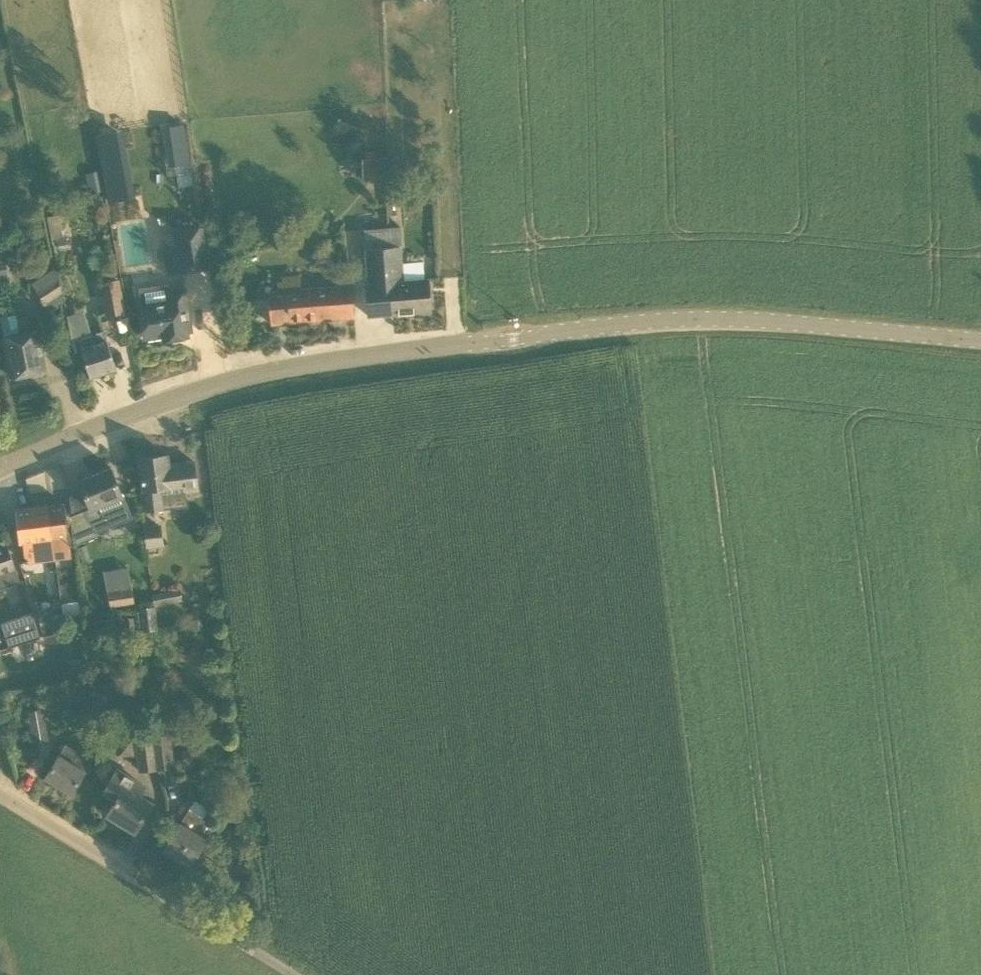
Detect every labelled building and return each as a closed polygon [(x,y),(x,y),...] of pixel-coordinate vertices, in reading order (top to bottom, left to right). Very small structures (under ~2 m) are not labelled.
[(165,125),(169,164),(191,161),(187,122),(165,125)] [(98,145),(111,209),(137,204),(123,139),(98,145)] [(380,177),(380,157),(363,158),(363,178),(380,177)] [(176,231),(183,270),(209,266),(203,226),(176,231)] [(9,281),(1,245),(0,245),(0,283),(9,281)] [(432,310),(429,278),(404,280),(401,245),(365,248),(367,283),(365,283),(368,315),(432,310)] [(47,312),(64,302),(56,266),(31,281),(47,312)] [(171,272),(172,284),(185,283),(184,271),(171,272)] [(119,279),(101,282),(107,315),(124,312),(119,279)] [(188,331),(192,331),(186,288),(168,291),(167,284),(141,288),(143,305),(140,305),(145,338),(163,335),(164,339),(189,335),(188,331)] [(271,324),(354,317),(352,285),(268,292),(271,324)] [(104,330),(91,334),(83,310),(68,315),(73,340),(79,339),(82,348),(81,348),(91,377),(116,368),(107,339),(107,340),(104,330)] [(39,330),(30,332),(27,316),(17,318),(21,334),(3,337),(11,376),(47,369),(39,330)] [(183,487),(183,490),(197,488),(194,461),(168,464),(167,454),(140,457),(144,489),(145,492),(142,493),(145,511),(163,509),(160,487),(171,486),(171,488),(183,487)] [(133,518),(115,477),(111,467),(79,479),(91,509),(71,516),(74,546),(98,536),(96,532),(133,518)] [(68,527),(68,526),(65,504),(32,508),(35,532),(42,530),(42,527),(49,525),(56,524),(57,528),(68,527)] [(38,560),(35,532),(32,508),(16,510),(20,543),(23,542),(26,562),(38,560)] [(69,536),(68,527),(57,528),(56,524),(49,525),(54,558),(71,556),(69,536)] [(147,548),(164,545),(161,524),(144,526),(147,548)] [(38,560),(54,558),(49,525),(42,527),(42,530),(35,532),(38,560)] [(0,546),(0,587),(5,586),(19,581),(15,568),(16,568),(7,544),(0,546)] [(134,603),(130,579),(107,582),(111,607),(134,603)] [(1,623),(9,647),(40,637),(32,612),(1,623)] [(83,666),(72,667),(73,679),(84,678),(83,666)] [(42,709),(30,711),(34,741),(47,739),(42,709)] [(169,734),(153,736),(157,768),(173,766),(169,734)] [(157,768),(153,736),(136,738),(140,770),(157,768)] [(60,754),(59,754),(46,777),(71,792),(84,770),(88,772),(92,766),(90,749),(78,751),(66,744),(60,754)] [(135,831),(152,802),(140,794),(145,786),(116,769),(104,790),(117,798),(107,814),(135,831)] [(214,824),(189,809),(180,823),(164,849),(190,865),(206,838),(205,838),(214,824)]
